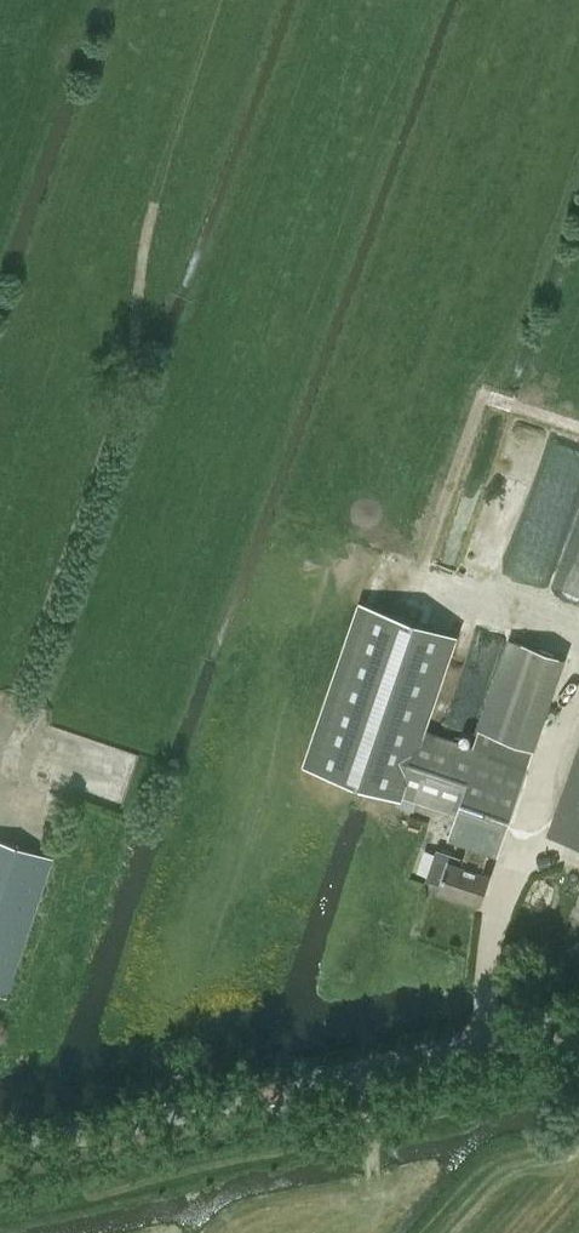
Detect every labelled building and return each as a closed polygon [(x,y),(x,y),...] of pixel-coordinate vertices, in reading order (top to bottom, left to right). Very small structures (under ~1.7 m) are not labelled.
[(421,729),(453,634),(364,604),(309,765),(399,795),(412,800),(413,798),(418,800),(457,813),(449,838),(469,845),(489,851),(498,854),(528,765),(421,729)] [(505,655),(480,731),(534,749),(560,673),(565,656),(511,639),(505,655)] [(133,771),(138,752),(116,747),(112,765),(133,771)] [(549,836),(578,846),(578,750),(549,836)] [(413,798),(412,800),(399,795),(395,805),(414,812),(418,800),(413,798)] [(51,857),(0,840),(0,995),(5,996),(51,857)] [(437,849),(427,879),(441,884),(439,888),(482,902),(491,875),(482,872),(486,858),(489,851),(469,845),(466,852),(464,858),(437,849)]
